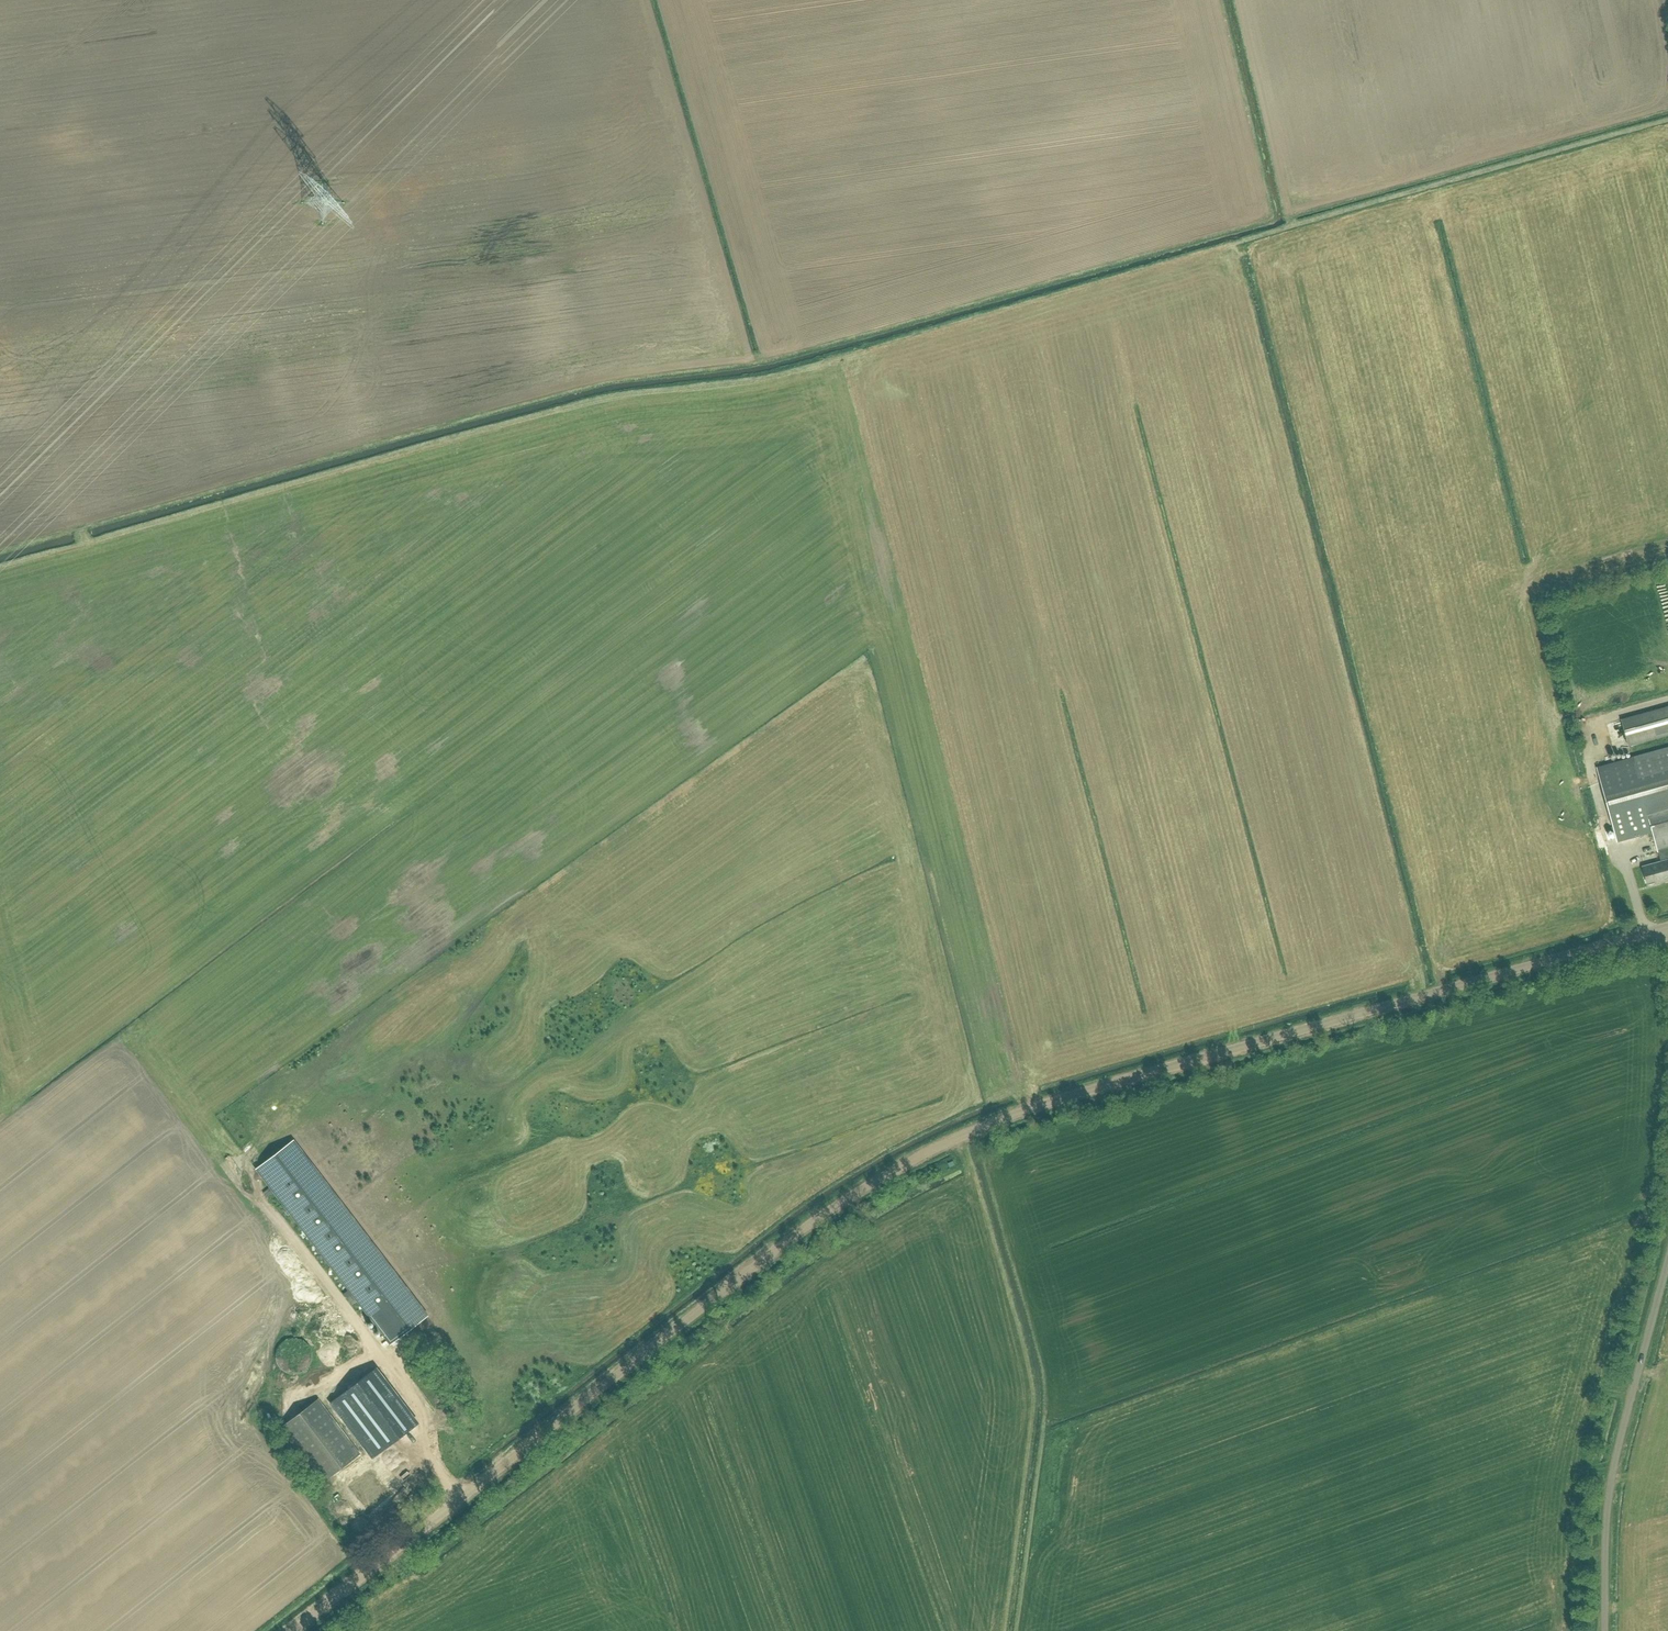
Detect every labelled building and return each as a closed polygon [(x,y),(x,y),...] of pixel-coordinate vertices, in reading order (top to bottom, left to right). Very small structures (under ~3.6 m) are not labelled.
[(1621,720),(1629,747),(1667,736),(1667,707),(1621,720)] [(1620,722),(1610,725),(1616,743),(1626,739),(1620,722)] [(1597,767),(1617,842),(1653,833),(1658,852),(1661,862),(1643,867),(1648,885),(1660,882),(1660,883),(1667,880),(1667,747),(1632,757),(1597,767)] [(391,1345),(428,1317),(294,1141),(257,1169),(391,1345)] [(328,1296),(314,1308),(318,1314),(333,1302),(328,1296)] [(374,1369),(331,1402),(373,1457),(417,1424),(374,1369)] [(323,1400),(289,1420),(295,1430),(300,1427),(311,1446),(314,1445),(331,1474),(357,1459),(323,1400)]
